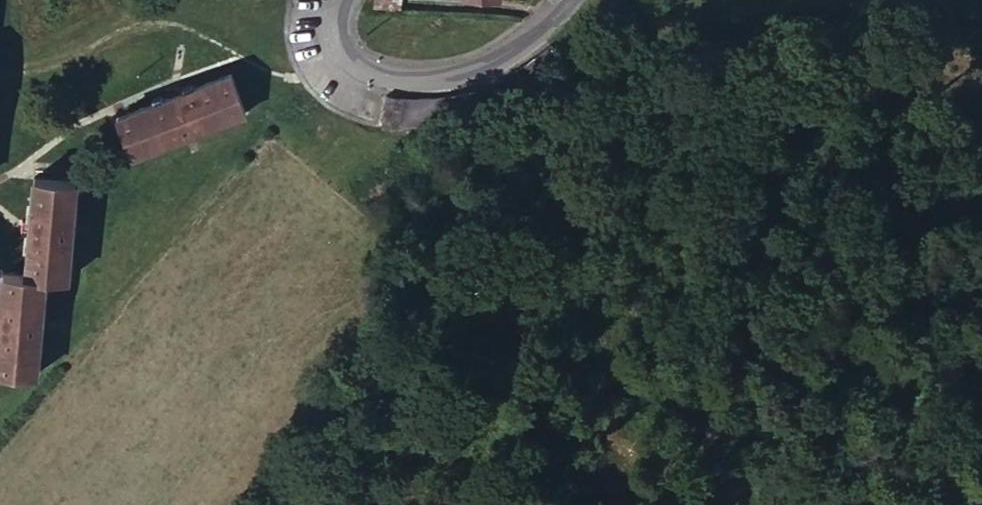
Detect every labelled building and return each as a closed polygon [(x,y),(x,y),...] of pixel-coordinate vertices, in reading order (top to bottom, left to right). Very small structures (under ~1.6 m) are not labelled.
[(249,112),(235,74),(121,117),(135,155),(249,112)] [(453,126),(451,98),(435,100),(436,127),(453,126)] [(40,176),(28,276),(48,278),(69,280),(81,181),(40,176)] [(28,276),(9,274),(0,339),(0,369),(36,372),(48,278),(28,276)]
